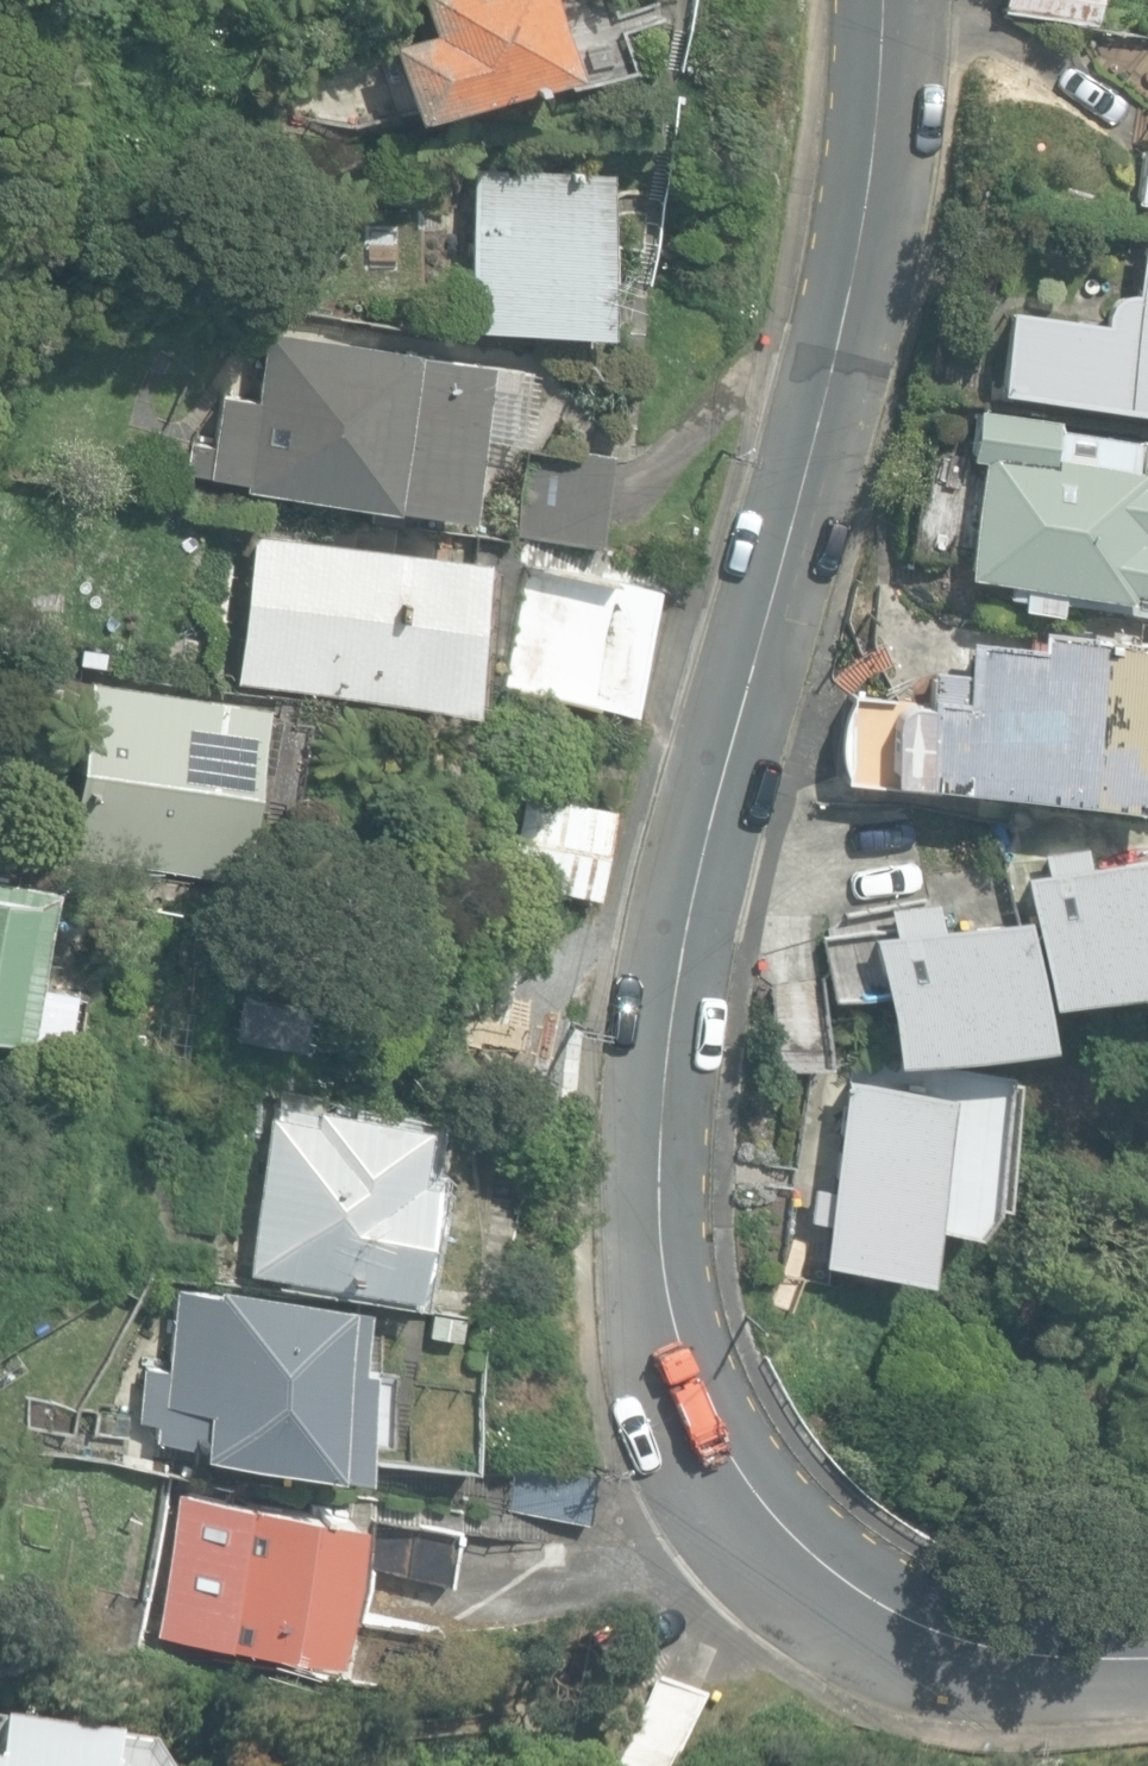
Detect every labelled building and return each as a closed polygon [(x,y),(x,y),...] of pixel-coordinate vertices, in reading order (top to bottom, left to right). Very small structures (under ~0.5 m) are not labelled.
[(406,112),(568,69),(550,0),(432,0),(439,27),(387,41),(406,112)] [(1089,23),(1094,0),(1003,0),(1002,5),(1089,23)] [(1143,149),(1135,200),(1147,202),(1147,150),(1143,149)] [(463,323),(601,329),(608,173),(470,167),(463,323)] [(1147,409),(1147,234),(1140,233),(1132,290),(1131,290),(1129,289),(1128,289),(1127,289),(1126,289),(1125,289),(1124,289),(1123,289),(1122,290),(1121,290),(1120,290),(1119,290),(1118,291),(1117,291),(1116,291),(1115,292),(1114,292),(1113,293),(1112,294),(1111,294),(1111,295),(1110,296),(1109,297),(1108,298),(1107,299),(1106,300),(1106,301),(1105,301),(1105,302),(1104,303),(1104,305),(1103,307),(1103,308),(1101,321),(1006,308),(994,387),(1147,409)] [(388,503),(460,514),(483,361),(410,350),(411,348),(262,326),(252,399),(217,394),(210,443),(190,440),(185,470),(241,478),(240,484),(388,506),(388,503)] [(1055,590),(1147,603),(1147,438),(1054,425),(1055,417),(973,406),(967,454),(980,456),(964,572),(1014,579),(1012,593),(1054,599),(1055,590)] [(513,532),(598,542),(609,454),(524,443),(513,532)] [(235,679),(462,703),(477,553),(251,530),(235,679)] [(501,678),(632,704),(654,592),(523,567),(501,678)] [(1147,802),(1147,637),(1040,626),(1038,644),(970,637),(967,669),(933,666),(930,696),(851,688),(842,778),(931,787),(932,780),(1147,802)] [(62,854),(239,879),(264,702),(88,676),(62,854)] [(507,880),(596,896),(612,807),(523,792),(507,880)] [(892,1065),(1044,1048),(1039,998),(1147,986),(1147,874),(1101,879),(1097,844),(1005,854),(1014,930),(939,939),(934,895),(815,908),(825,997),(884,991),(892,1065)] [(51,886),(0,879),(0,1039),(11,1041),(12,1037),(29,1040),(51,886)] [(975,1246),(999,1093),(840,1068),(810,1263),(919,1280),(925,1238),(975,1246)] [(243,1266),(407,1291),(424,1174),(408,1171),(416,1117),(309,1102),(308,1108),(268,1102),(243,1266)] [(326,1461),(354,1465),(359,1432),(374,1434),(383,1369),(374,1368),(375,1361),(357,1358),(363,1307),(214,1287),(214,1292),(174,1287),(163,1367),(142,1364),(135,1415),(154,1418),(152,1433),(193,1439),(192,1446),(326,1463),(326,1461)] [(105,1455),(127,1458),(132,1425),(109,1422),(105,1455)] [(503,1506),(588,1517),(594,1470),(509,1459),(503,1506)] [(152,1631),(333,1656),(353,1517),(172,1491),(152,1631)] [(366,1565),(450,1578),(457,1530),(374,1517),(366,1565)] [(638,1740),(677,1754),(699,1695),(660,1681),(638,1740)] [(0,1724),(0,1765),(150,1765),(143,1752),(96,1742),(94,1744),(0,1724)]
